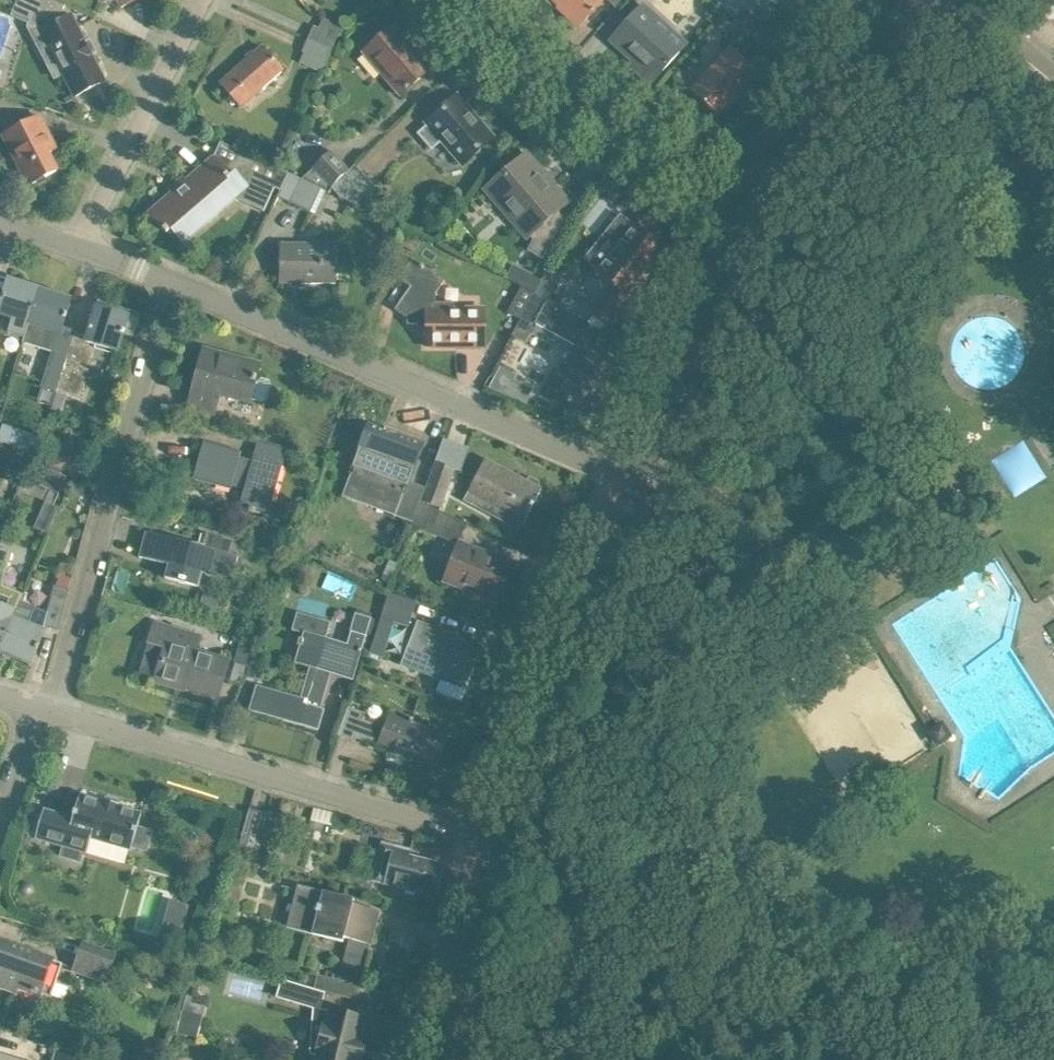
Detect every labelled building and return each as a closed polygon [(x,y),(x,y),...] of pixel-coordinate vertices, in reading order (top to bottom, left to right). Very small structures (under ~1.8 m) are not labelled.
[(67,17),(63,10),(65,5),(52,0),(13,0),(16,1),(12,12),(31,20),(33,17),(41,20),(45,29),(41,31),(53,54),(44,58),(55,78),(63,73),(75,96),(104,81),(71,15),(67,17)] [(579,25),(594,9),(602,0),(553,0),(579,25)] [(717,4),(733,17),(742,6),(764,24),(776,10),(764,0),(721,0),(717,4)] [(625,24),(610,40),(654,80),(668,64),(679,52),(676,49),(662,37),(671,28),(644,3),(635,13),(625,24)] [(733,17),(738,21),(755,35),(764,24),(742,6),(733,17)] [(313,26),(307,40),(330,51),(341,27),(323,19),(318,29),(313,26)] [(399,96),(407,88),(431,67),(395,25),(371,46),(362,53),(399,96)] [(330,51),(307,40),(302,51),(304,51),(300,61),(321,71),(330,51)] [(220,83),(234,100),(241,107),(282,70),(262,46),(220,83)] [(757,71),(730,46),(690,90),(718,115),(757,71)] [(463,164),(493,139),(456,96),(426,122),(428,124),(418,133),(431,149),(442,140),(463,164)] [(56,149),(46,129),(39,116),(3,135),(28,185),(56,171),(47,153),(56,149)] [(294,175),(288,172),(288,174),(325,190),(328,192),(331,187),(330,187),(351,168),(331,149),(314,166),(307,160),(294,175)] [(258,158),(274,166),(278,159),(262,151),(258,158)] [(280,191),(288,174),(244,153),(236,171),(237,171),(230,178),(213,158),(186,182),(183,178),(170,189),(173,193),(149,213),(166,233),(171,229),(175,233),(173,235),(182,244),(203,226),(202,224),(218,210),(207,198),(219,187),(235,194),(233,197),(264,211),(274,188),(280,191)] [(525,153),(485,188),(528,237),(529,236),(533,240),(527,250),(543,259),(565,218),(563,217),(563,218),(558,212),(568,203),(552,185),(553,185),(540,171),(525,153)] [(330,187),(331,187),(341,195),(356,205),(357,204),(356,203),(373,186),(355,167),(356,166),(355,165),(351,168),(330,187)] [(288,174),(280,191),(277,197),(315,214),(325,190),(288,174)] [(635,226),(634,227),(620,216),(607,232),(621,243),(598,271),(614,284),(603,299),(602,298),(591,312),(611,329),(634,301),(626,295),(664,249),(635,226)] [(335,284),(335,253),(335,243),(280,243),(279,283),(335,284)] [(484,346),(484,324),(484,309),(454,309),(454,302),(436,302),(435,294),(444,280),(439,276),(439,270),(430,270),(414,260),(402,279),(411,285),(394,310),(406,318),(406,324),(416,324),(425,331),(425,346),(484,346)] [(534,294),(547,301),(560,277),(547,270),(534,294)] [(8,277),(0,302),(0,320),(11,323),(7,334),(23,339),(39,290),(9,280),(10,278),(8,277)] [(508,312),(521,319),(534,294),(522,288),(508,312)] [(75,332),(62,327),(72,297),(70,297),(69,299),(39,290),(23,339),(22,342),(52,352),(44,377),(59,382),(75,332)] [(620,367),(603,354),(584,339),(591,325),(547,301),(534,294),(521,319),(511,336),(524,343),(535,323),(578,346),(547,384),(583,413),(620,367)] [(75,332),(59,382),(51,409),(59,412),(65,394),(79,399),(96,345),(117,352),(123,332),(132,335),(138,314),(111,306),(109,312),(97,308),(98,306),(96,305),(87,335),(75,332)] [(256,376),(258,368),(258,367),(203,352),(187,410),(213,417),(219,394),(249,402),(250,397),(262,400),(266,398),(270,383),(268,379),(256,376)] [(500,366),(488,387),(506,395),(514,380),(517,375),(500,366)] [(29,452),(35,435),(2,424),(0,430),(0,441),(29,452)] [(361,445),(352,471),(371,478),(362,504),(412,523),(413,521),(414,518),(418,508),(420,503),(421,502),(421,501),(426,488),(408,481),(422,444),(368,424),(361,445)] [(1025,438),(991,456),(1011,494),(1045,477),(1025,438)] [(239,506),(260,512),(269,514),(287,448),(258,440),(251,466),(238,462),(241,451),(203,441),(193,479),(230,489),(232,483),(245,487),(239,506)] [(84,459),(61,452),(56,468),(79,475),(84,459)] [(467,492),(463,500),(488,514),(493,505),(504,511),(523,521),(524,522),(541,488),(539,487),(539,481),(531,477),(526,480),(485,459),(475,478),(467,492)] [(34,462),(27,479),(59,493),(66,476),(34,462)] [(426,488),(421,501),(440,508),(447,489),(454,468),(436,462),(426,488)] [(34,526),(49,532),(58,505),(44,500),(34,526)] [(418,508),(414,518),(459,539),(467,522),(421,502),(420,503),(418,508)] [(238,557),(166,537),(145,531),(138,557),(168,565),(165,577),(186,583),(198,586),(202,574),(231,582),(238,557)] [(513,563),(492,555),(458,542),(446,573),(447,573),(444,581),(463,589),(464,587),(475,591),(473,594),(497,603),(513,563)] [(20,601),(23,595),(4,587),(11,551),(0,549),(0,650),(20,601)] [(44,626),(58,629),(68,590),(54,586),(44,626)] [(402,588),(400,594),(415,600),(417,593),(402,588)] [(407,626),(415,600),(400,594),(399,597),(388,593),(370,653),(383,657),(394,621),(407,626)] [(0,650),(0,651),(28,663),(28,665),(29,666),(44,631),(28,624),(35,607),(20,601),(0,650)] [(351,631),(347,644),(325,638),(330,622),(297,613),(292,630),(303,633),(295,663),(310,667),(302,698),(256,685),(249,710),(261,714),(318,730),(324,709),(321,709),(331,673),(353,680),(362,649),(366,635),(369,636),(374,619),(355,613),(350,631),(351,631)] [(456,637),(436,629),(416,621),(400,663),(441,679),(436,692),(460,701),(478,655),(453,646),(456,637)] [(216,697),(223,676),(227,662),(194,652),(199,636),(192,634),(172,627),(155,622),(149,643),(165,648),(155,681),(157,682),(157,681),(175,686),(175,684),(215,696),(215,697),(216,697)] [(365,713),(348,707),(337,735),(355,741),(356,739),(388,751),(387,756),(403,762),(405,757),(435,768),(447,736),(411,723),(413,719),(391,711),(384,727),(363,720),(365,713)] [(940,727),(931,733),(937,742),(946,736),(940,727)] [(103,802),(79,795),(72,818),(43,809),(35,838),(63,846),(60,856),(79,862),(82,852),(86,853),(91,838),(131,850),(132,846),(146,850),(151,831),(137,827),(141,813),(117,806),(117,804),(104,800),(103,802)] [(265,813),(250,809),(239,847),(254,851),(265,813)] [(444,865),(409,856),(410,851),(382,843),(372,880),(421,893),(422,890),(437,894),(444,865)] [(315,974),(311,988),(324,992),(355,1000),(359,986),(370,944),(379,910),(298,890),(289,924),(349,939),(338,980),(315,974)] [(170,899),(159,937),(178,942),(190,904),(170,899)] [(4,980),(51,997),(63,964),(0,942),(0,979),(4,980)] [(106,984),(115,958),(81,947),(72,972),(106,984)] [(319,1010),(324,992),(311,988),(282,979),(276,997),(319,1010)] [(365,1038),(360,1036),(364,1018),(330,1009),(327,1020),(324,1020),(316,1053),(318,1054),(317,1059),(359,1059),(365,1038)] [(87,1055),(57,1046),(52,1059),(86,1059),(87,1055)]
